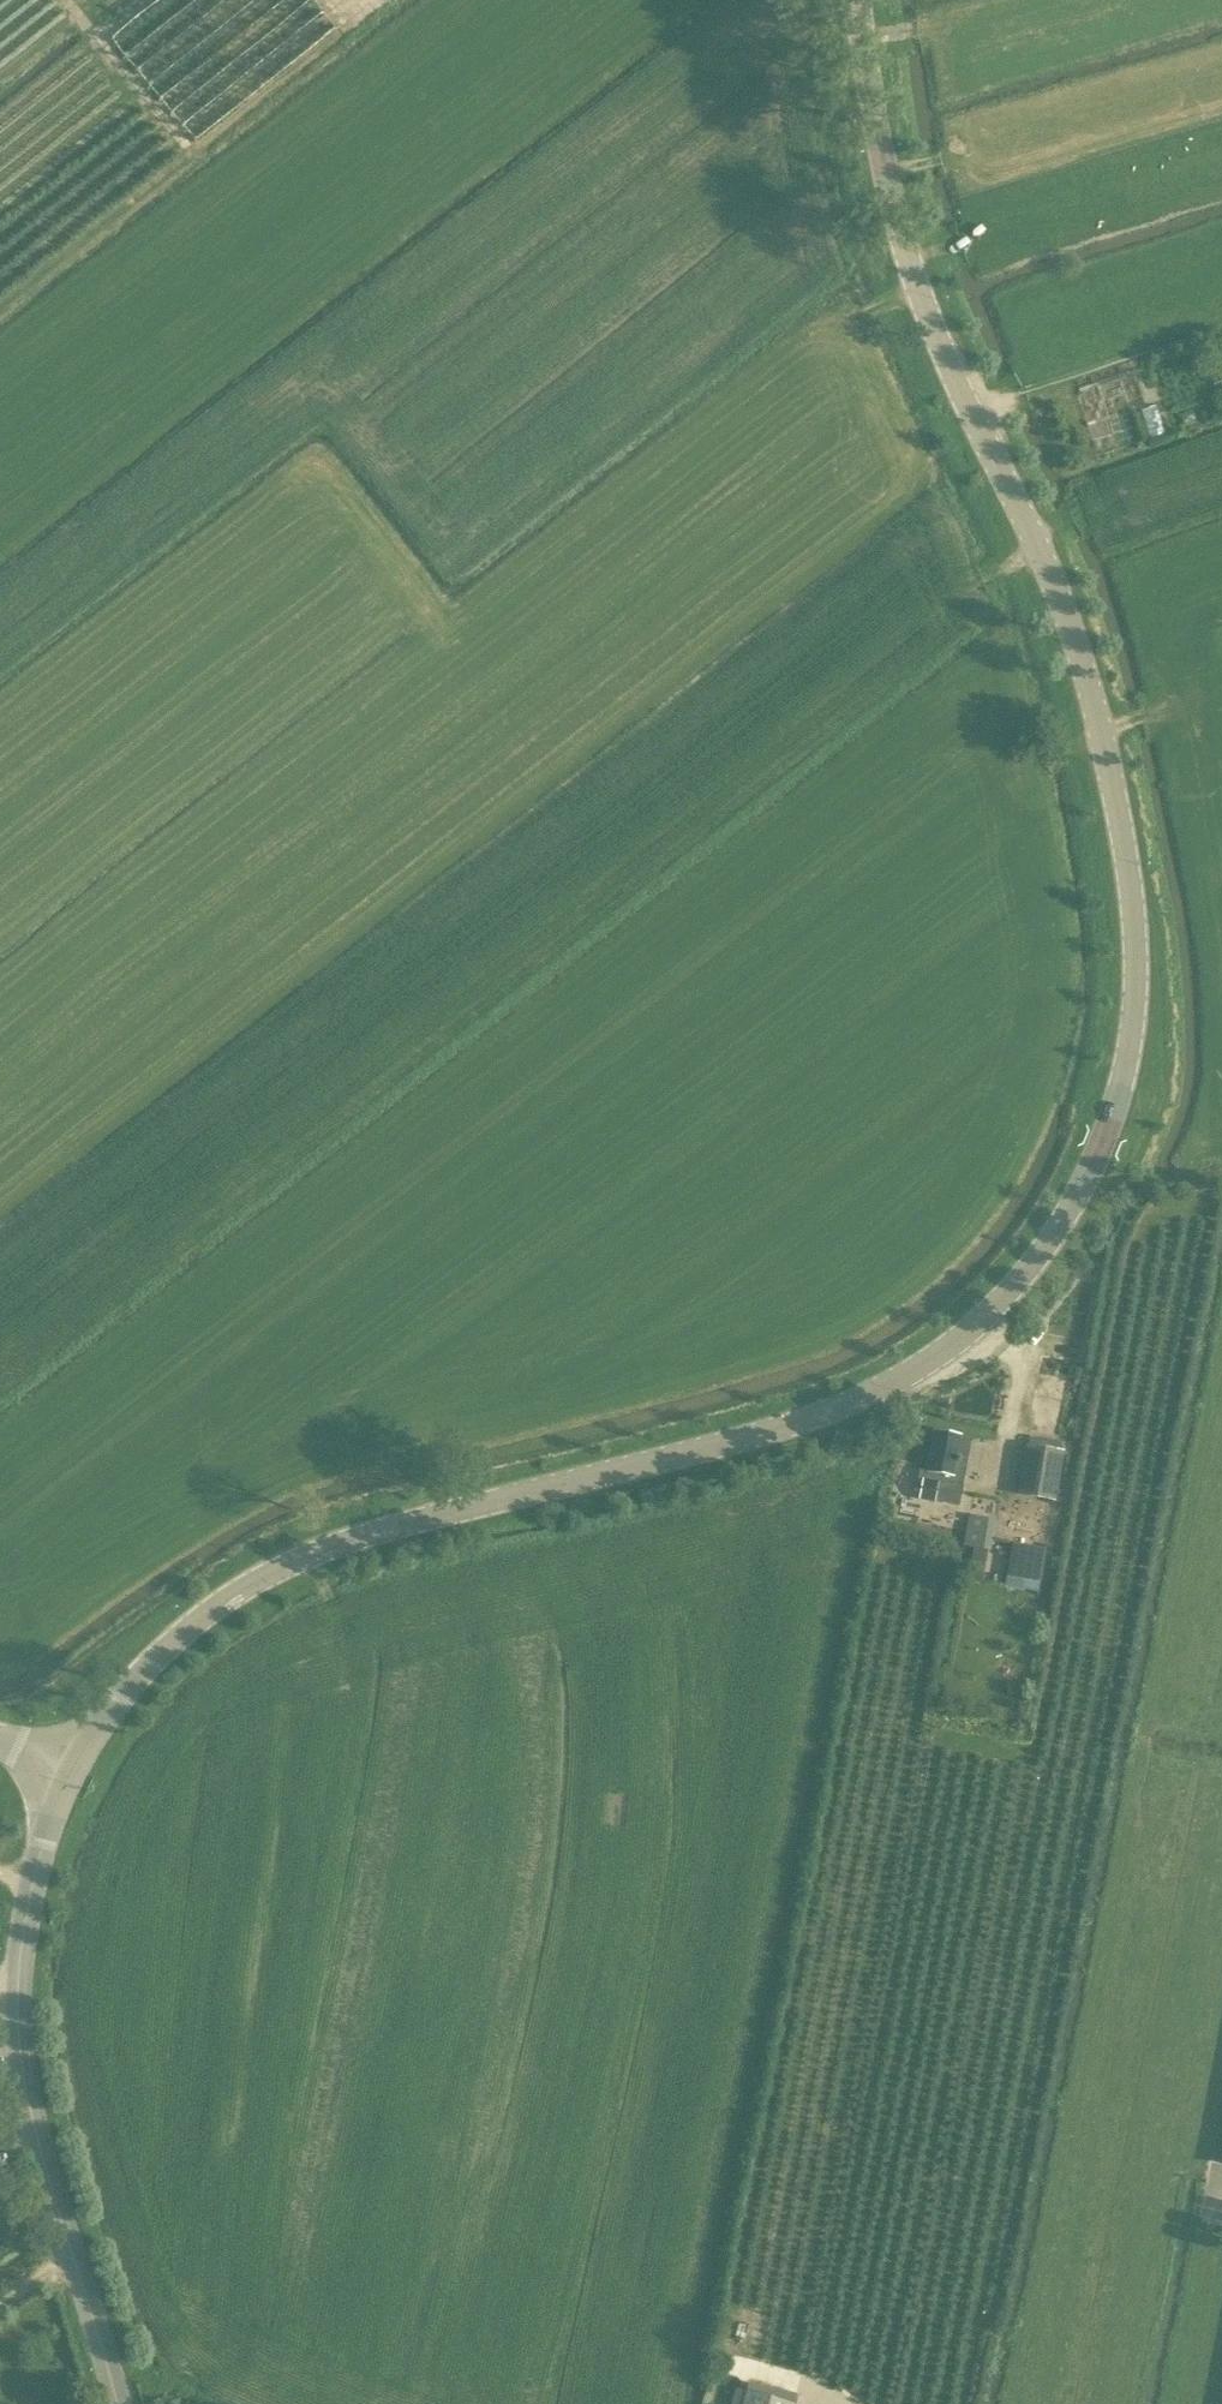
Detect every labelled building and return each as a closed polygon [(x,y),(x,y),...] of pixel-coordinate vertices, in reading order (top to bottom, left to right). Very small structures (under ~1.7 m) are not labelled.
[(921,1471),(917,1491),(921,1492),(919,1501),(936,1504),(938,1490),(961,1494),(971,1440),(935,1433),(928,1470),(928,1473),(921,1471)] [(1053,1503),(1062,1456),(1029,1450),(1020,1497),(1053,1503)] [(966,1541),(965,1544),(975,1545),(982,1547),(987,1517),(970,1514),(966,1541)] [(1037,1593),(1045,1548),(1011,1542),(1003,1587),(1037,1593)] [(746,2392),(743,2403),(791,2403),(746,2392)]
